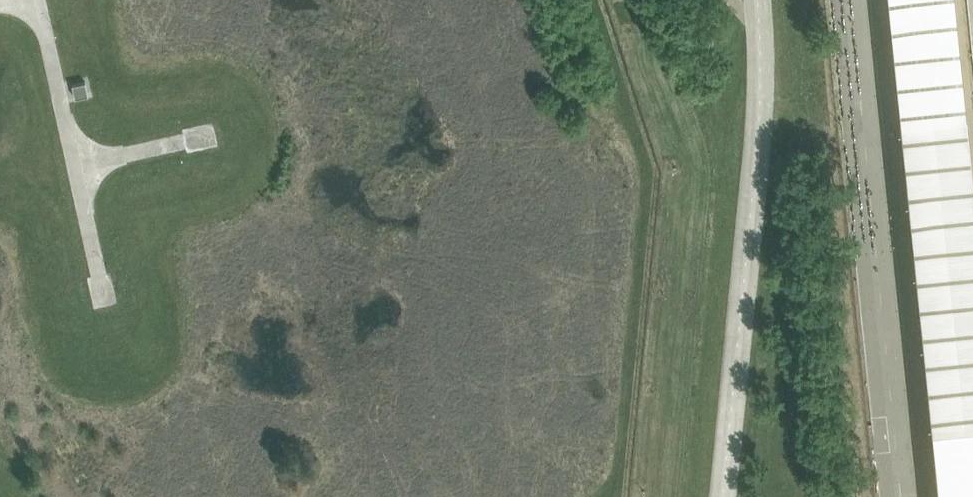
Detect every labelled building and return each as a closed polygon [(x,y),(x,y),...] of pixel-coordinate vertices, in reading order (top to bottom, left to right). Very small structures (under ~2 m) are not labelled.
[(954,0),(892,0),(941,496),(972,496),(972,189),(954,0)] [(76,96),(89,94),(86,80),(73,83),(76,96)]
